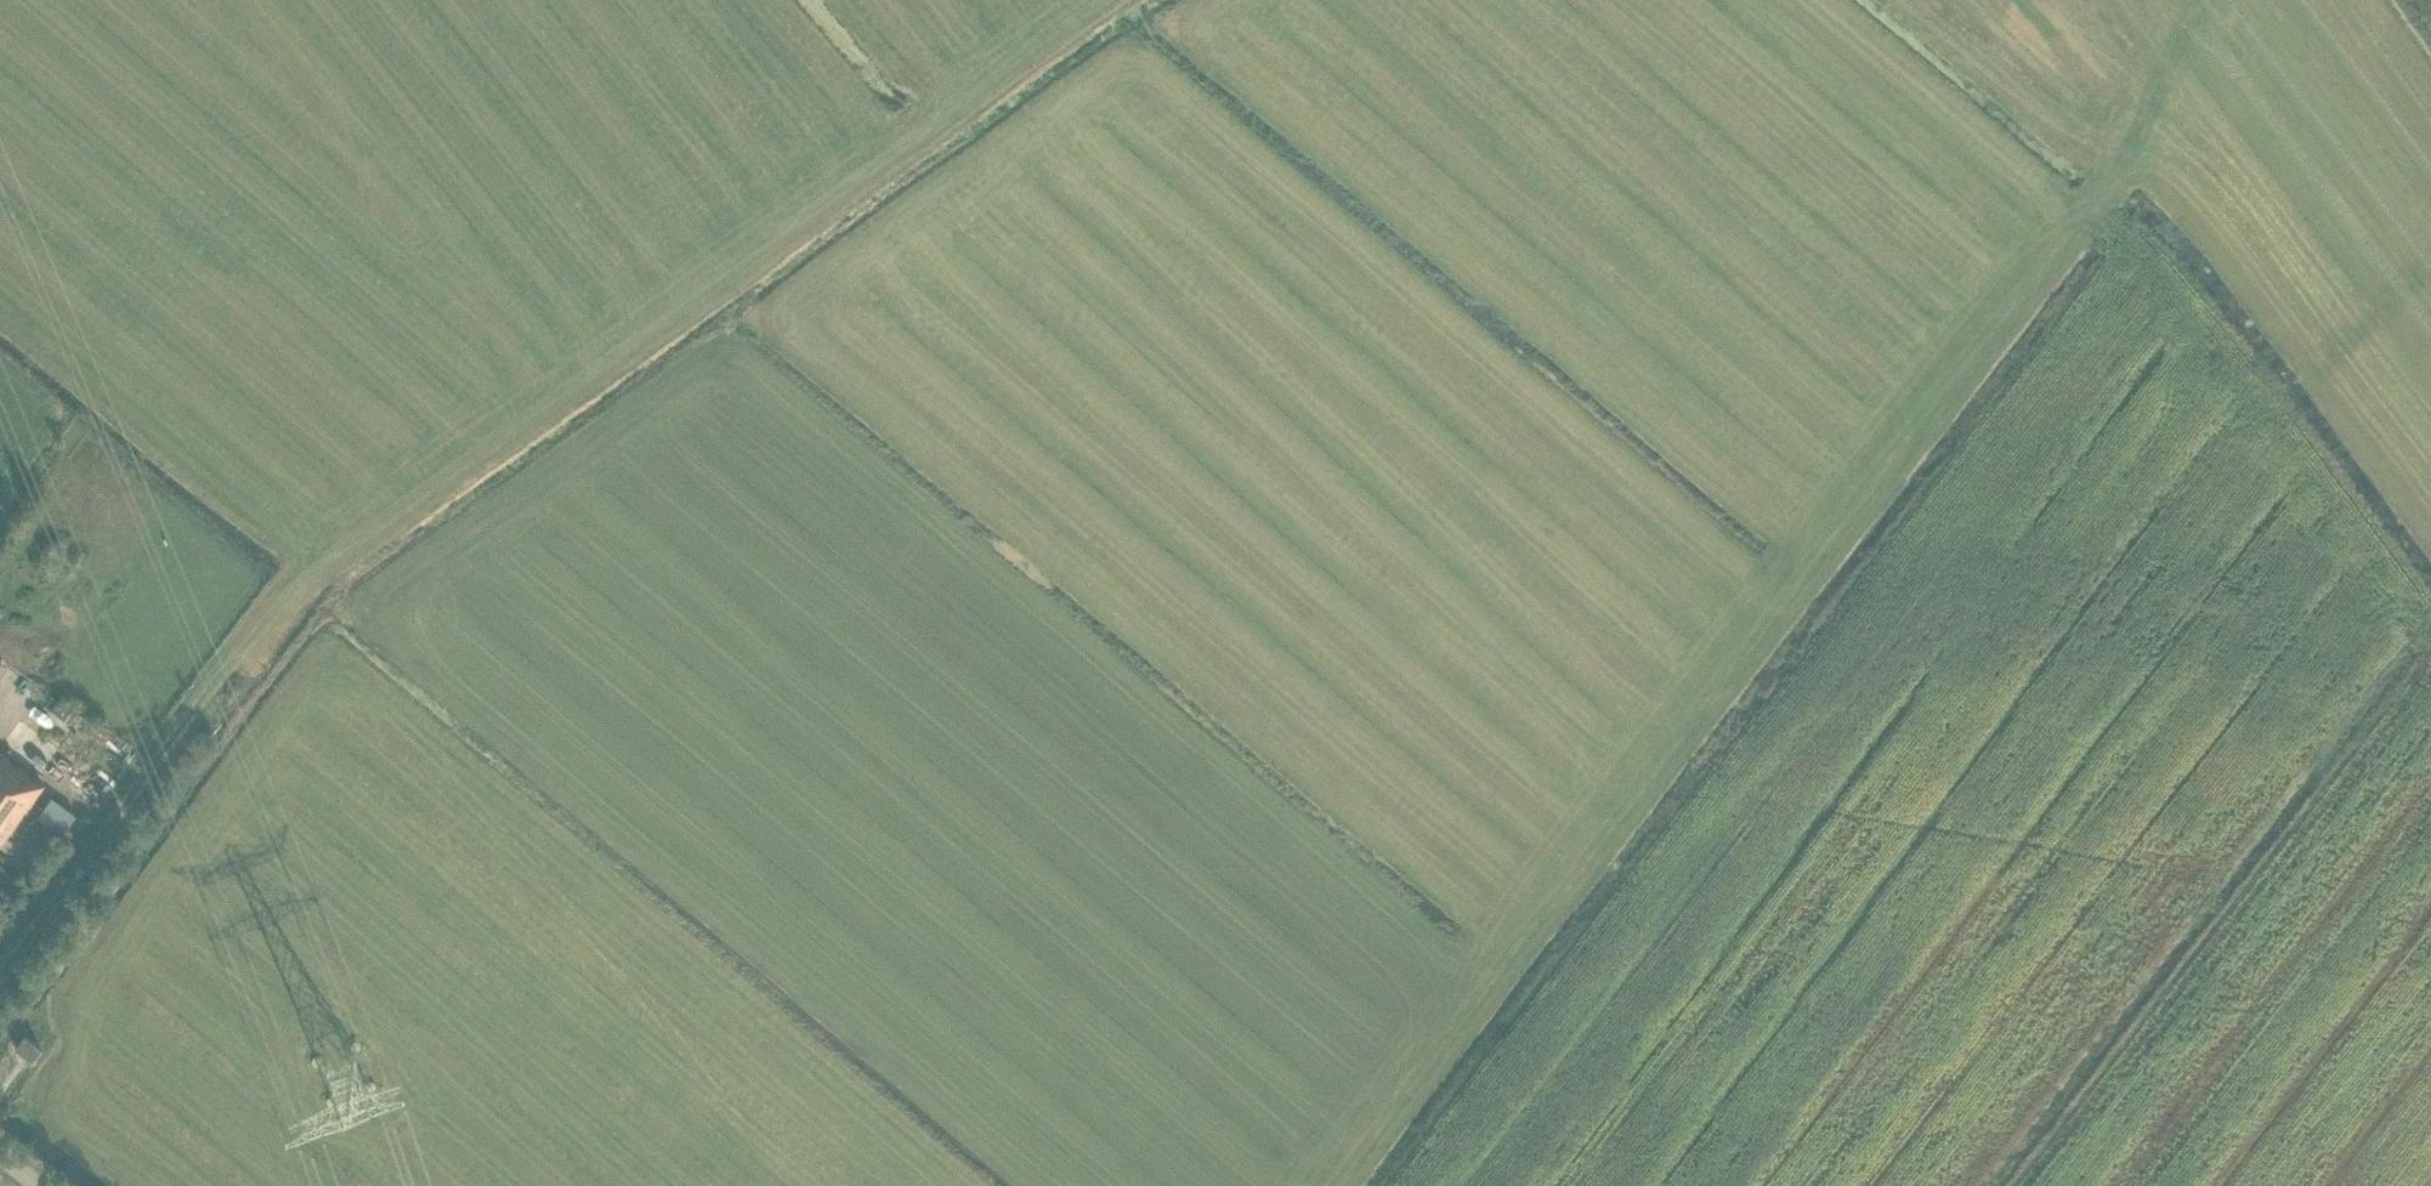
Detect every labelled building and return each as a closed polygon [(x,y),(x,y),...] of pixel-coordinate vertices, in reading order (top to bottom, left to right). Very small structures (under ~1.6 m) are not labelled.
[(43,784),(0,752),(0,842),(43,784)] [(47,784),(35,798),(76,830),(88,816),(47,784)] [(0,886),(0,906),(2,908),(20,883),(9,874),(0,886)] [(33,1056),(40,1047),(23,1034),(16,1043),(33,1056)]
